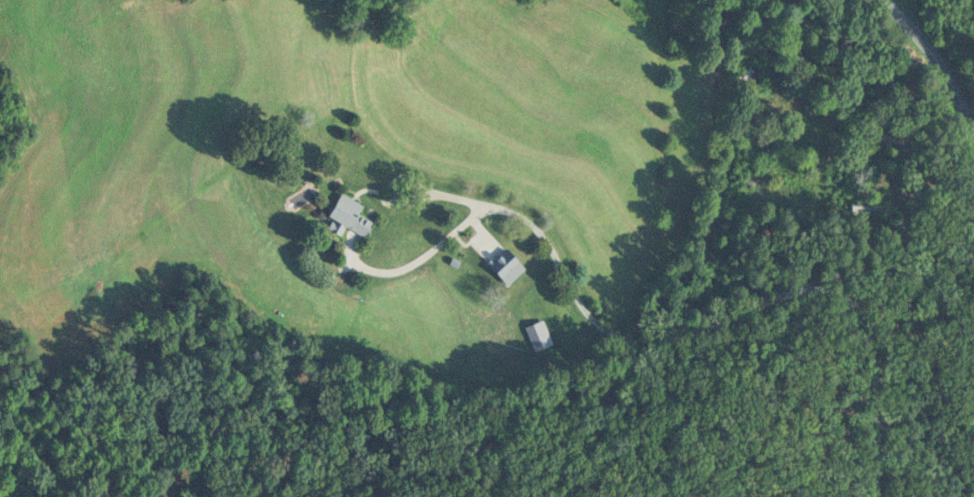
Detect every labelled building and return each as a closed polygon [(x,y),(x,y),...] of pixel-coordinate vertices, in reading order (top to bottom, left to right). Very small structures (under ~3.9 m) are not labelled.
[(362,235),(369,221),(356,213),(361,204),(337,191),(324,216),(330,219),(325,228),(339,235),(344,226),(362,235)] [(521,326),(531,351),(549,344),(539,318),(521,326)]
